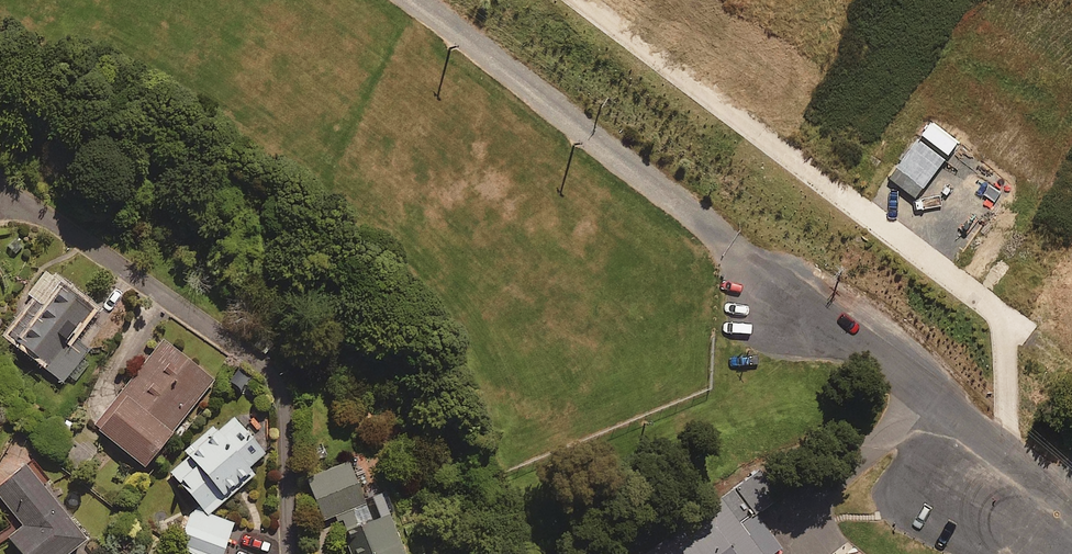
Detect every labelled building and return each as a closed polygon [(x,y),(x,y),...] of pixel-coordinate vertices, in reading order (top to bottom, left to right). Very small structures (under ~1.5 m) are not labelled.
[(931,121),(921,135),(949,156),(960,142),(931,121)] [(918,139),(887,179),(915,199),(945,160),(918,139)] [(90,309),(43,271),(25,294),(33,301),(7,334),(62,378),(86,348),(70,335),(90,309)] [(211,379),(162,340),(92,427),(141,466),(211,379)] [(191,507),(174,548),(189,553),(219,553),(231,523),(204,512),(249,469),(246,466),(273,441),(258,424),(246,434),(230,417),(215,431),(210,426),(182,452),(186,457),(165,477),(191,507)] [(81,538),(39,487),(47,480),(29,458),(0,481),(0,499),(21,524),(5,537),(19,553),(61,553),(81,538)] [(347,461),(305,478),(321,519),(335,514),(351,553),(404,553),(380,493),(362,500),(347,461)] [(718,498),(644,553),(761,553),(718,498)]
